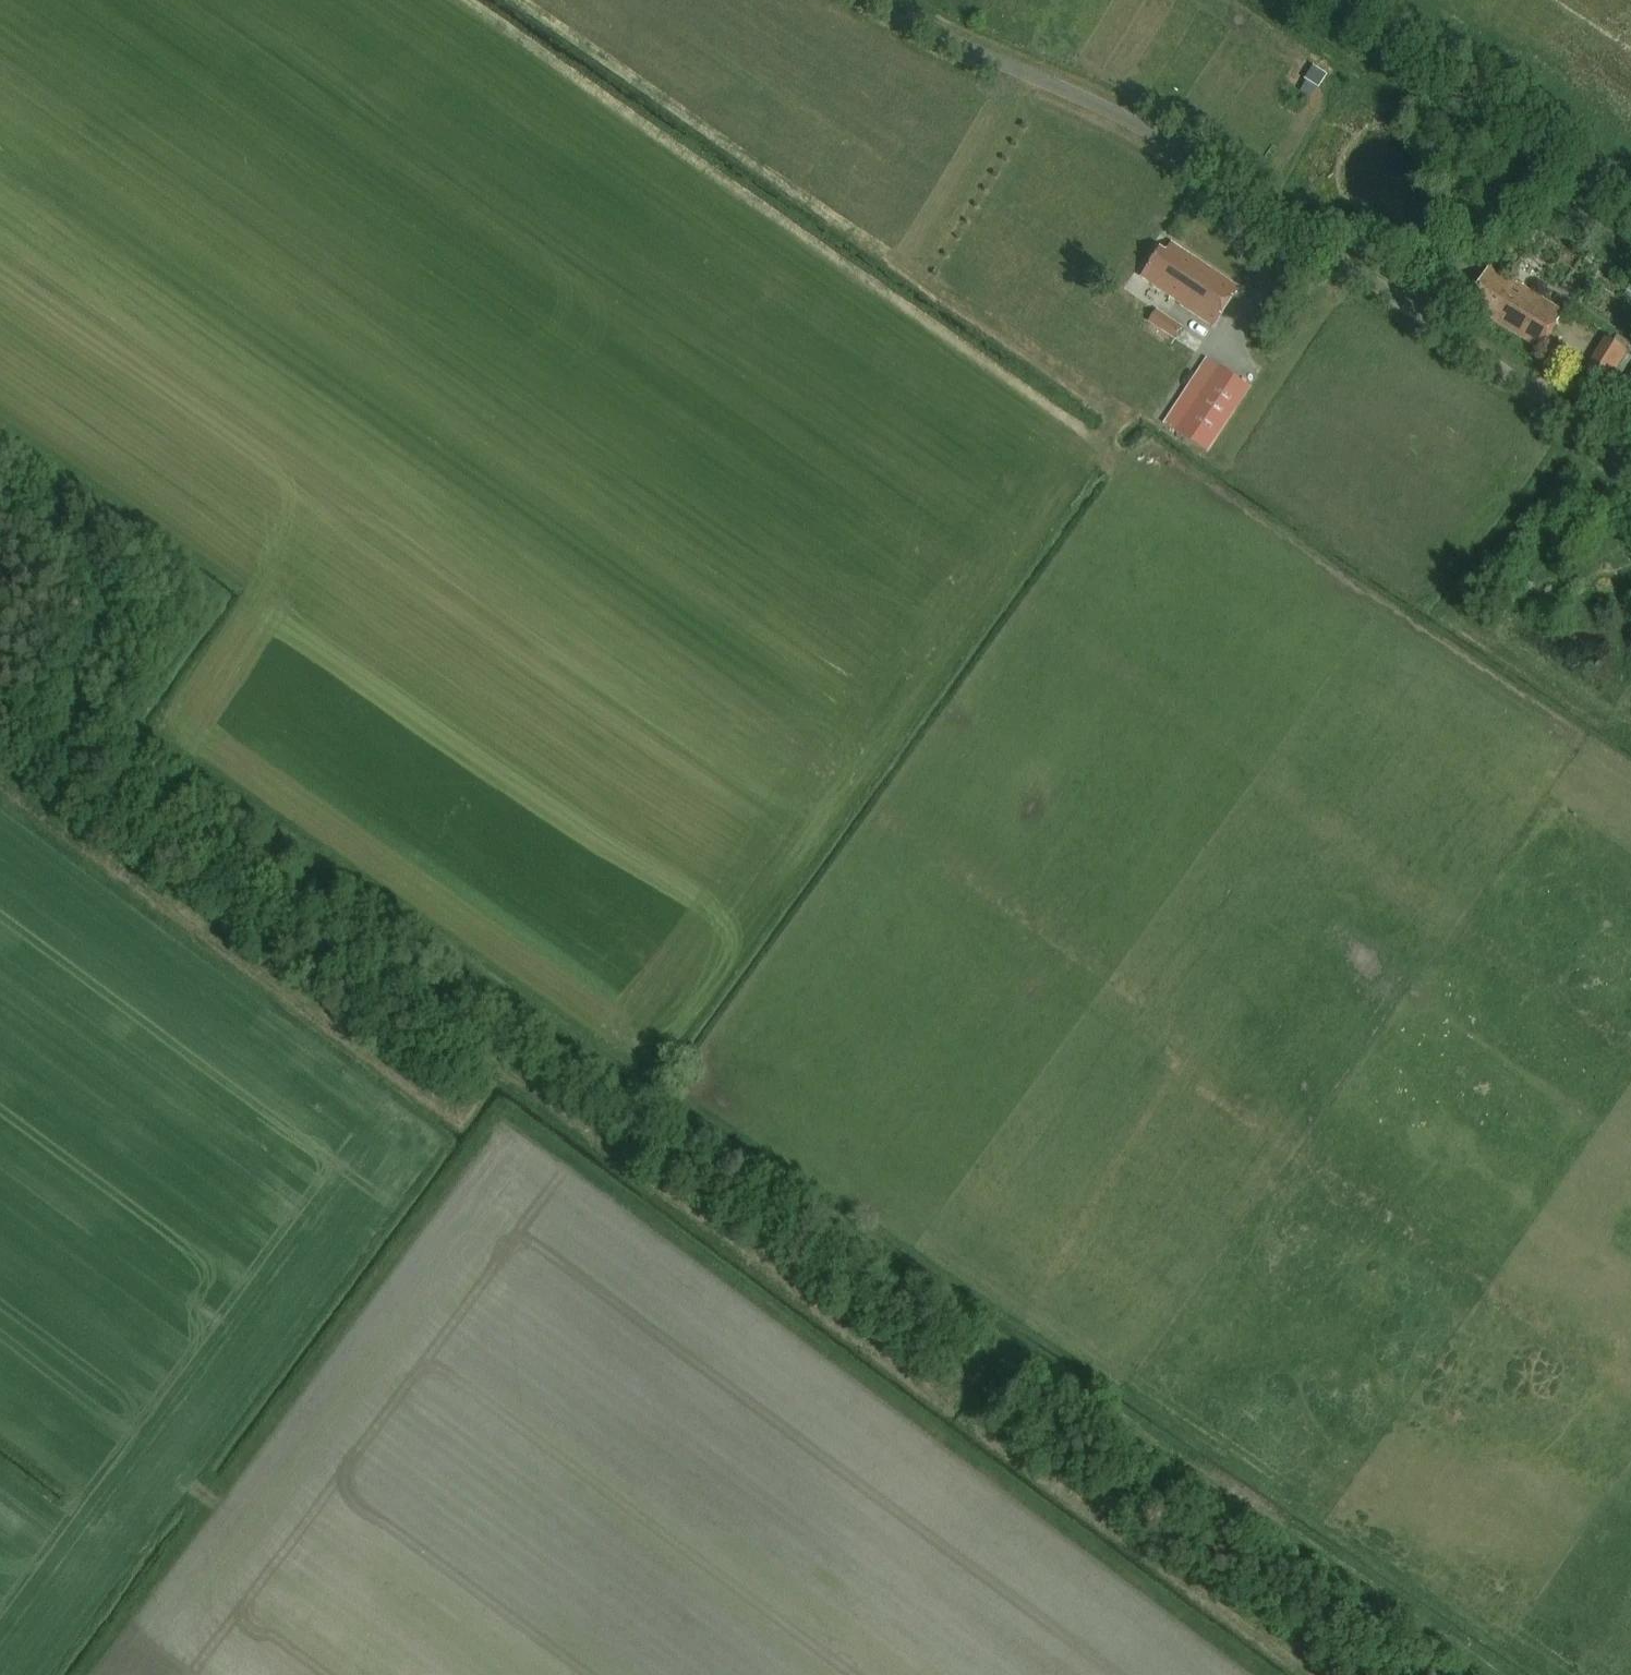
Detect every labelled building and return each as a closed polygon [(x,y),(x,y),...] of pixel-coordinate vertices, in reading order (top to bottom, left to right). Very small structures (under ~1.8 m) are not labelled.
[(1317,98),(1333,73),(1319,64),(1303,90),(1317,98)] [(1213,327),(1239,289),(1172,244),(1165,254),(1160,250),(1142,277),(1182,304),(1181,305),(1213,327)] [(1541,350),(1564,313),(1517,283),(1516,284),(1490,268),(1472,296),(1478,300),(1474,306),(1487,314),(1486,316),(1541,350)] [(1196,353),(1204,342),(1170,319),(1162,331),(1196,353)] [(1605,338),(1583,372),(1606,386),(1628,352),(1605,338)] [(1185,393),(1164,424),(1207,453),(1251,387),(1219,366),(1196,401),(1185,393)]
